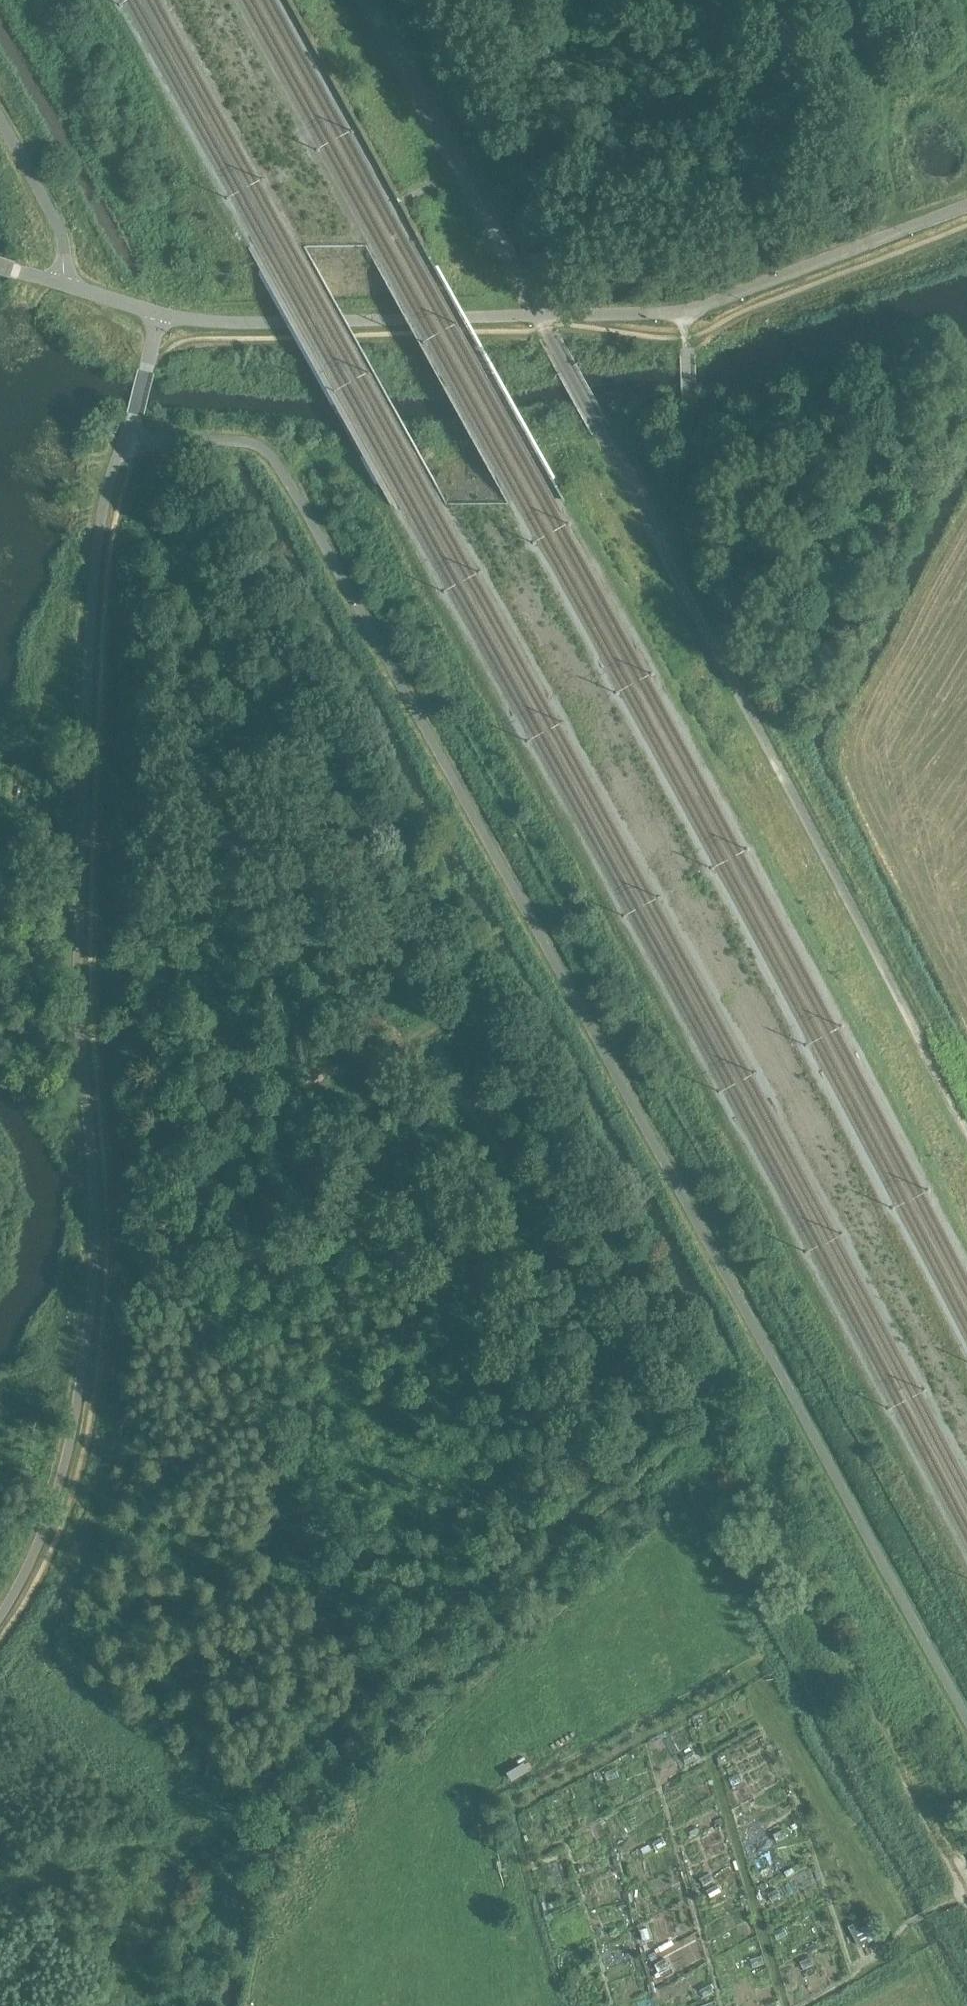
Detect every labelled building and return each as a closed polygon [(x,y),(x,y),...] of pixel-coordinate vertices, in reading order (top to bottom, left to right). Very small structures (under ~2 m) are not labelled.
[(858,1943),(879,1935),(871,1914),(850,1922),(858,1943)]
